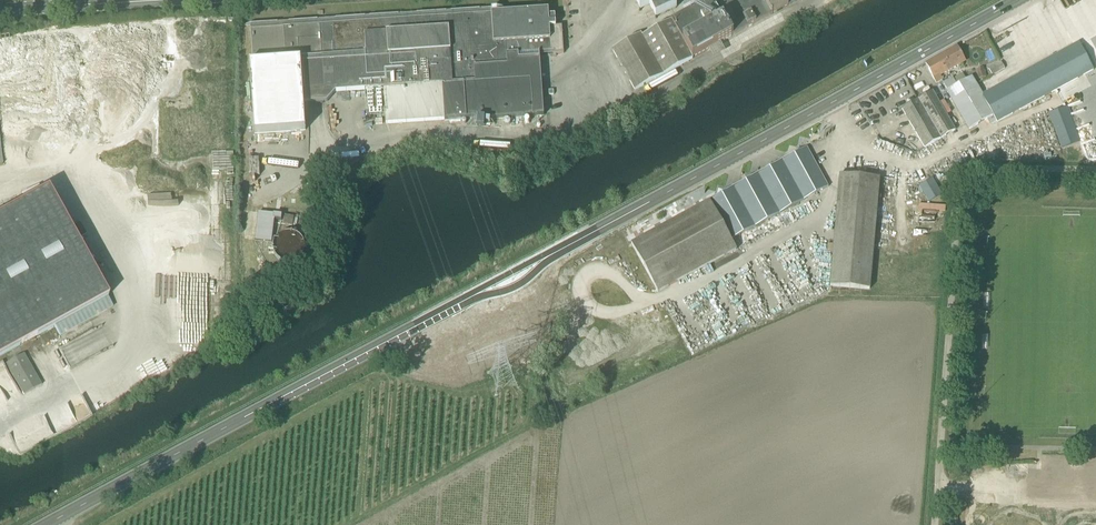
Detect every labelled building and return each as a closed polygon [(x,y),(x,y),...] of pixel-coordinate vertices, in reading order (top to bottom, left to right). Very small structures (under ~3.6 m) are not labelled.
[(789,6),(799,0),(728,0),(717,6),(713,0),(708,0),(643,36),(641,34),(613,50),(635,91),(693,59),(717,45),(729,39),(789,6)] [(673,0),(663,0),(650,6),(652,10),(673,0)] [(548,10),(504,13),(503,9),(506,9),(506,8),(244,25),(244,26),(251,25),(253,63),(250,64),(255,133),(306,129),(304,106),(328,104),(338,92),(384,89),(386,124),(445,120),(445,121),(487,118),(487,120),(544,116),(540,52),(554,51),(554,54),(564,54),(562,26),(556,27),(555,15),(549,16),(548,10)] [(982,96),(971,77),(957,85),(953,79),(944,84),(948,91),(949,90),(971,130),(995,116),(998,122),(1094,70),(1079,43),(982,96)] [(965,61),(957,47),(926,65),(936,83),(942,80),(940,76),(965,61)] [(989,69),(993,75),(1005,69),(1002,62),(989,69)] [(955,131),(932,92),(902,109),(905,114),(909,122),(925,149),(955,131)] [(1080,143),(1067,108),(1049,114),(1062,149),(1080,143)] [(828,187),(807,148),(782,162),(803,201),(828,187)] [(782,162),(766,170),(758,175),(779,214),(803,201),(782,162)] [(779,214),(758,175),(734,188),(755,227),(779,214)] [(880,178),(839,175),(830,286),(870,290),(880,178)] [(933,179),(920,187),(930,203),(942,196),(933,179)] [(734,188),(717,197),(710,201),(731,240),(755,227),(734,188)] [(54,326),(107,297),(47,189),(0,215),(0,356),(54,326)] [(710,201),(690,212),(631,244),(658,293),(736,250),(731,240),(710,201)] [(262,212),(259,241),(272,242),(275,214),(262,212)] [(293,225),(294,216),(285,215),(283,223),(293,225)] [(113,307),(107,297),(54,326),(60,337),(113,307)] [(6,365),(23,395),(23,396),(42,385),(25,355),(6,365)]
